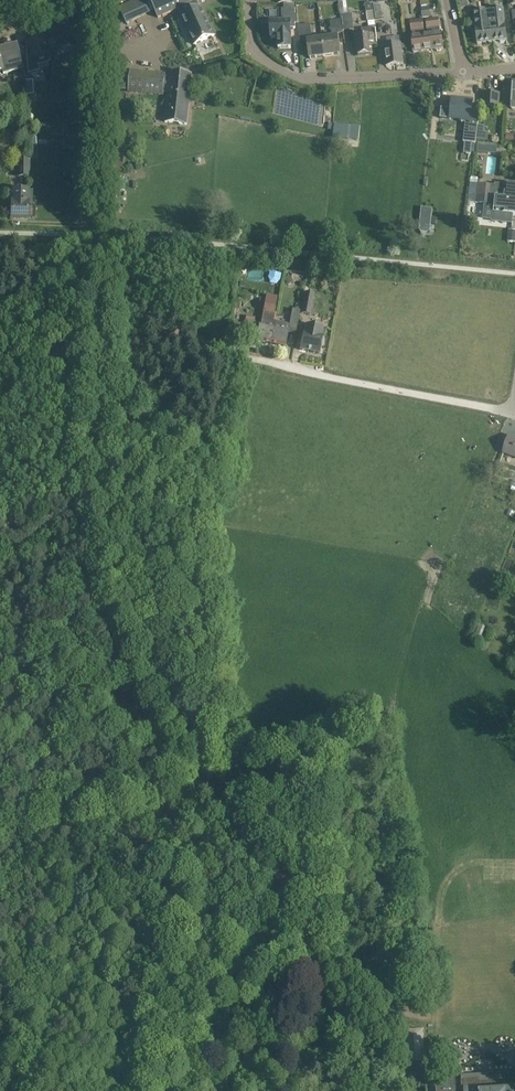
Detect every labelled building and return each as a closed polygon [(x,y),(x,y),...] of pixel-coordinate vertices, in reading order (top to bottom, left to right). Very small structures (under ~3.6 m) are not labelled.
[(118,7),(126,23),(149,12),(144,0),(133,0),(118,7)] [(155,9),(159,18),(179,9),(186,5),(190,13),(183,16),(181,17),(194,45),(203,41),(214,36),(201,7),(200,8),(197,1),(198,1),(198,0),(151,0),(155,9)] [(461,14),(468,12),(469,7),(468,1),(467,0),(458,0),(461,14)] [(373,11),(372,2),(365,3),(366,12),(373,11)] [(271,39),(277,39),(278,49),(291,48),(290,24),(294,23),(294,17),(295,17),(295,4),(282,4),(283,24),(270,24),(271,39)] [(421,7),(422,18),(430,17),(429,7),(421,7)] [(477,45),(494,43),(494,42),(495,42),(494,34),(490,34),(491,36),(487,36),(486,27),(488,27),(485,10),(473,12),(475,29),(477,45)] [(494,42),(494,43),(507,41),(505,25),(503,25),(502,15),(498,16),(497,11),(490,12),(492,27),(488,27),(486,27),(487,36),(491,36),(490,34),(494,34),(495,42),(494,42)] [(352,13),(340,15),(343,31),(354,30),(352,13)] [(425,36),(425,35),(423,36),(424,44),(427,44),(427,43),(431,43),(432,51),(443,49),(441,34),(439,18),(425,20),(427,35),(425,36)] [(423,36),(425,35),(423,20),(410,21),(411,37),(412,37),(414,53),(432,51),(431,43),(427,43),(427,44),(424,44),(423,36)] [(343,33),(342,31),(341,21),(330,22),(332,38),(322,40),(325,57),(339,55),(336,34),(343,33)] [(325,57),(322,40),(312,41),(310,25),(298,27),(300,39),(307,38),(310,59),(325,57)] [(371,28),(361,29),(362,37),(356,37),(357,55),(372,54),(371,45),(374,45),(373,36),(372,36),(371,28)] [(49,49),(62,46),(61,48),(75,48),(75,29),(62,29),(62,32),(46,36),(49,49)] [(27,53),(26,53),(28,76),(39,73),(36,61),(45,59),(46,63),(54,61),(51,52),(48,53),(44,37),(42,38),(41,35),(33,38),(34,40),(27,41),(30,52),(27,53)] [(3,71),(2,69),(4,68),(6,74),(23,69),(16,44),(11,45),(11,42),(4,44),(4,47),(0,48),(0,71),(3,71)] [(403,64),(400,45),(384,47),(386,67),(403,64)] [(128,91),(128,92),(163,96),(164,93),(169,94),(166,122),(187,124),(192,75),(171,73),(171,77),(166,77),(166,74),(130,70),(130,72),(128,91)] [(16,83),(24,82),(23,74),(15,75),(16,83)] [(85,97),(86,90),(81,89),(81,83),(70,82),(69,96),(85,97)] [(484,93),(483,107),(499,108),(499,94),(484,93)] [(441,108),(440,118),(461,120),(461,123),(465,123),(463,143),(475,144),(477,127),(479,108),(472,107),(473,101),(452,98),(451,109),(441,108)] [(359,126),(335,124),(334,137),(358,140),(359,126)] [(478,143),(477,152),(487,153),(488,145),(478,143)] [(17,161),(17,178),(29,178),(29,161),(19,161),(17,161)] [(115,162),(114,172),(123,172),(123,162),(115,162)] [(470,186),(469,195),(478,196),(495,198),(496,186),(477,184),(477,187),(470,186)] [(497,195),(505,195),(504,199),(514,200),(514,186),(498,184),(497,195)] [(9,198),(8,204),(13,204),(12,219),(34,219),(34,208),(33,208),(33,205),(32,205),(32,202),(32,192),(13,191),(13,196),(13,198),(9,198)] [(477,203),(486,204),(494,205),(495,205),(493,219),(493,221),(511,223),(512,214),(513,214),(514,215),(514,200),(504,199),(496,198),(495,198),(478,196),(477,203)] [(422,208),(419,230),(430,232),(431,224),(436,224),(436,218),(432,218),(433,209),(422,208)] [(268,273),(267,278),(269,284),(275,286),(279,281),(280,275),(268,273)] [(289,276),(283,279),(287,285),(293,282),(289,276)] [(304,292),(300,314),(310,316),(313,294),(304,292)] [(270,345),(274,323),(272,322),(277,297),(266,295),(260,326),(259,326),(256,342),(270,345)] [(298,320),(300,314),(299,314),(300,312),(292,310),(289,325),(288,325),(274,323),(270,345),(285,347),(288,333),(295,335),(298,320)] [(320,337),(322,328),(305,325),(300,350),(319,354),(323,338),(320,337)] [(509,437),(504,453),(514,458),(514,439),(509,437)] [(486,627),(480,625),(476,635),(482,637),(486,627)] [(505,662),(511,664),(514,654),(509,651),(505,662)] [(514,1090),(514,1088),(514,1080),(480,1082),(477,1079),(463,1081),(461,1084),(462,1090),(464,1089),(464,1090),(514,1090)]
